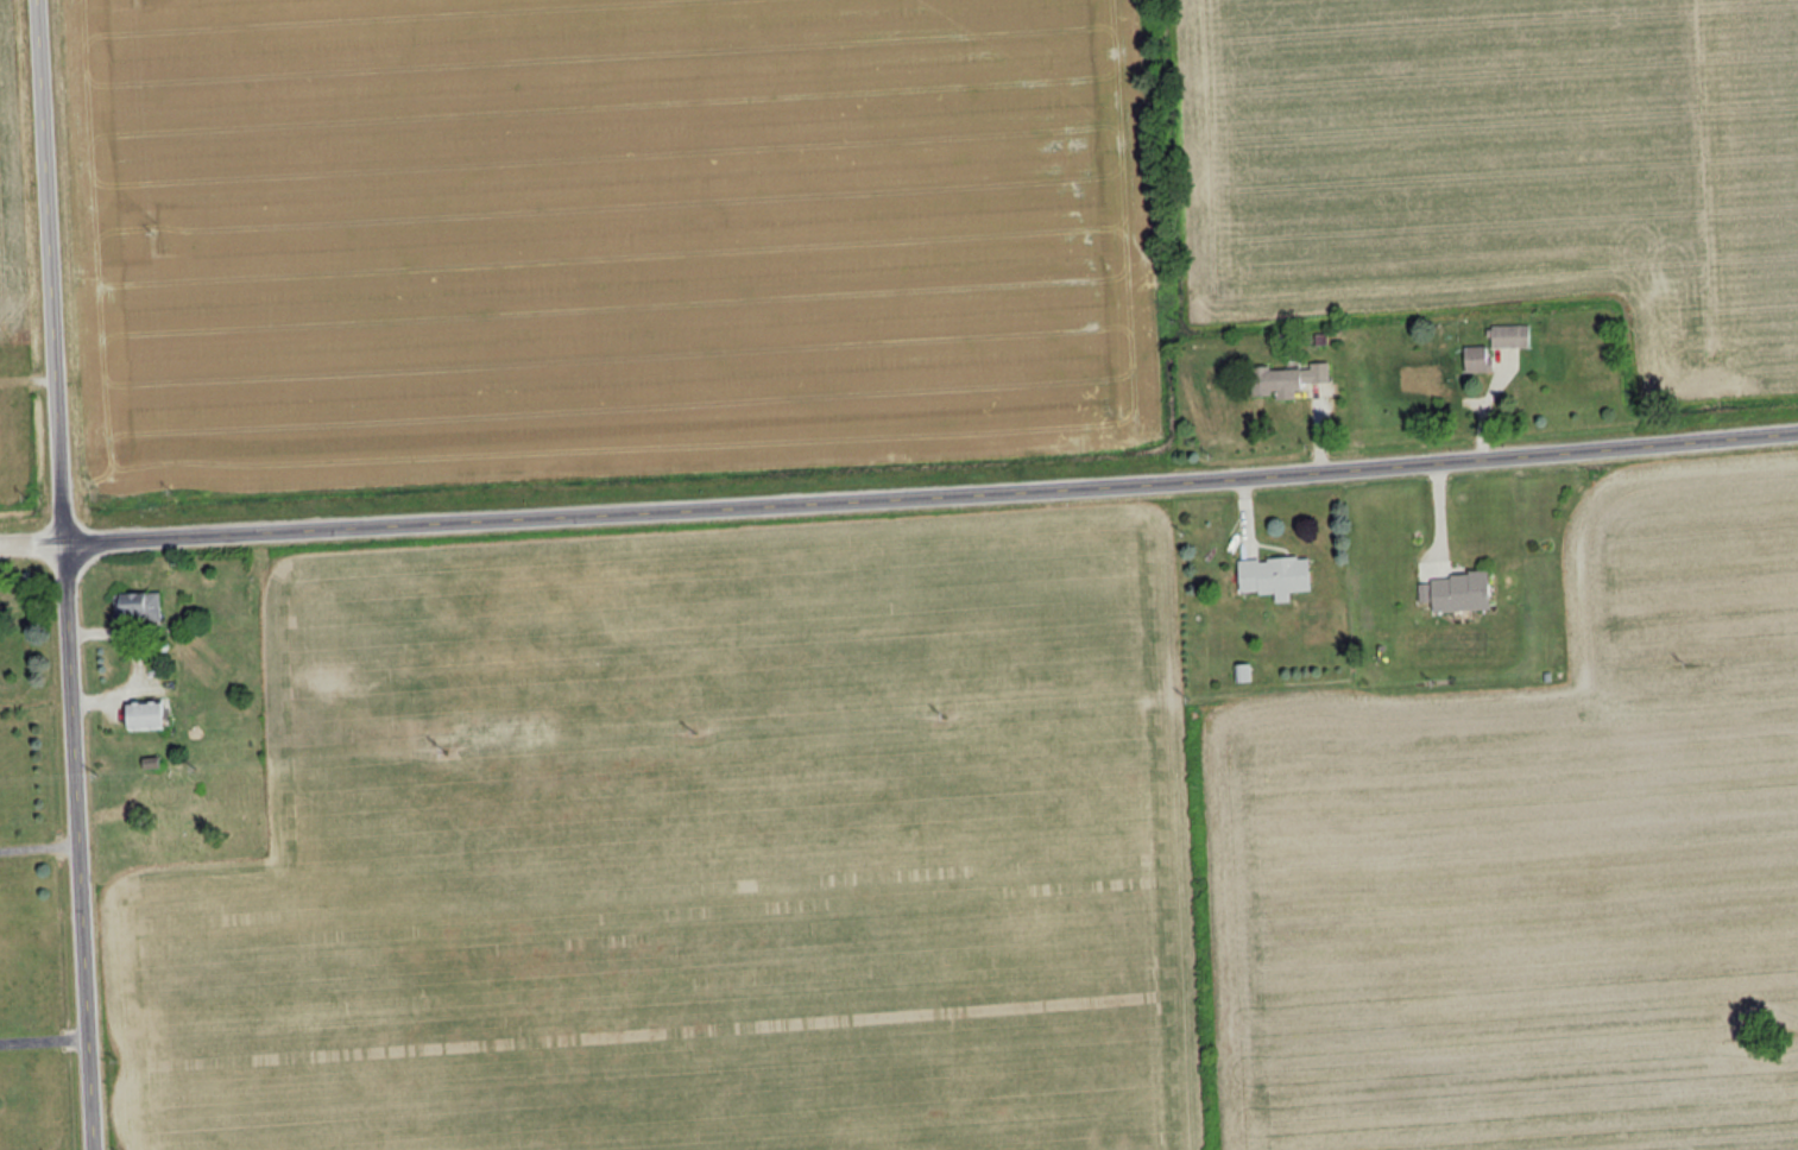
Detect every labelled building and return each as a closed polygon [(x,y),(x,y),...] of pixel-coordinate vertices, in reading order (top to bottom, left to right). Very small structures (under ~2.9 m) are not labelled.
[(1528,325),(1491,325),(1491,348),(1528,348),(1528,325)] [(1463,372),(1489,371),(1489,347),(1463,348),(1463,372)] [(1255,366),(1255,395),(1297,396),(1297,383),(1329,383),(1329,366),(1255,366)] [(1237,559),(1238,594),(1273,593),(1273,601),(1288,600),(1288,591),(1308,591),(1307,557),(1237,559)] [(1486,572),(1429,574),(1430,612),(1487,611),(1486,572)] [(159,623),(159,593),(114,593),(114,623),(159,623)] [(122,702),(122,729),(164,729),(163,702),(122,702)]
